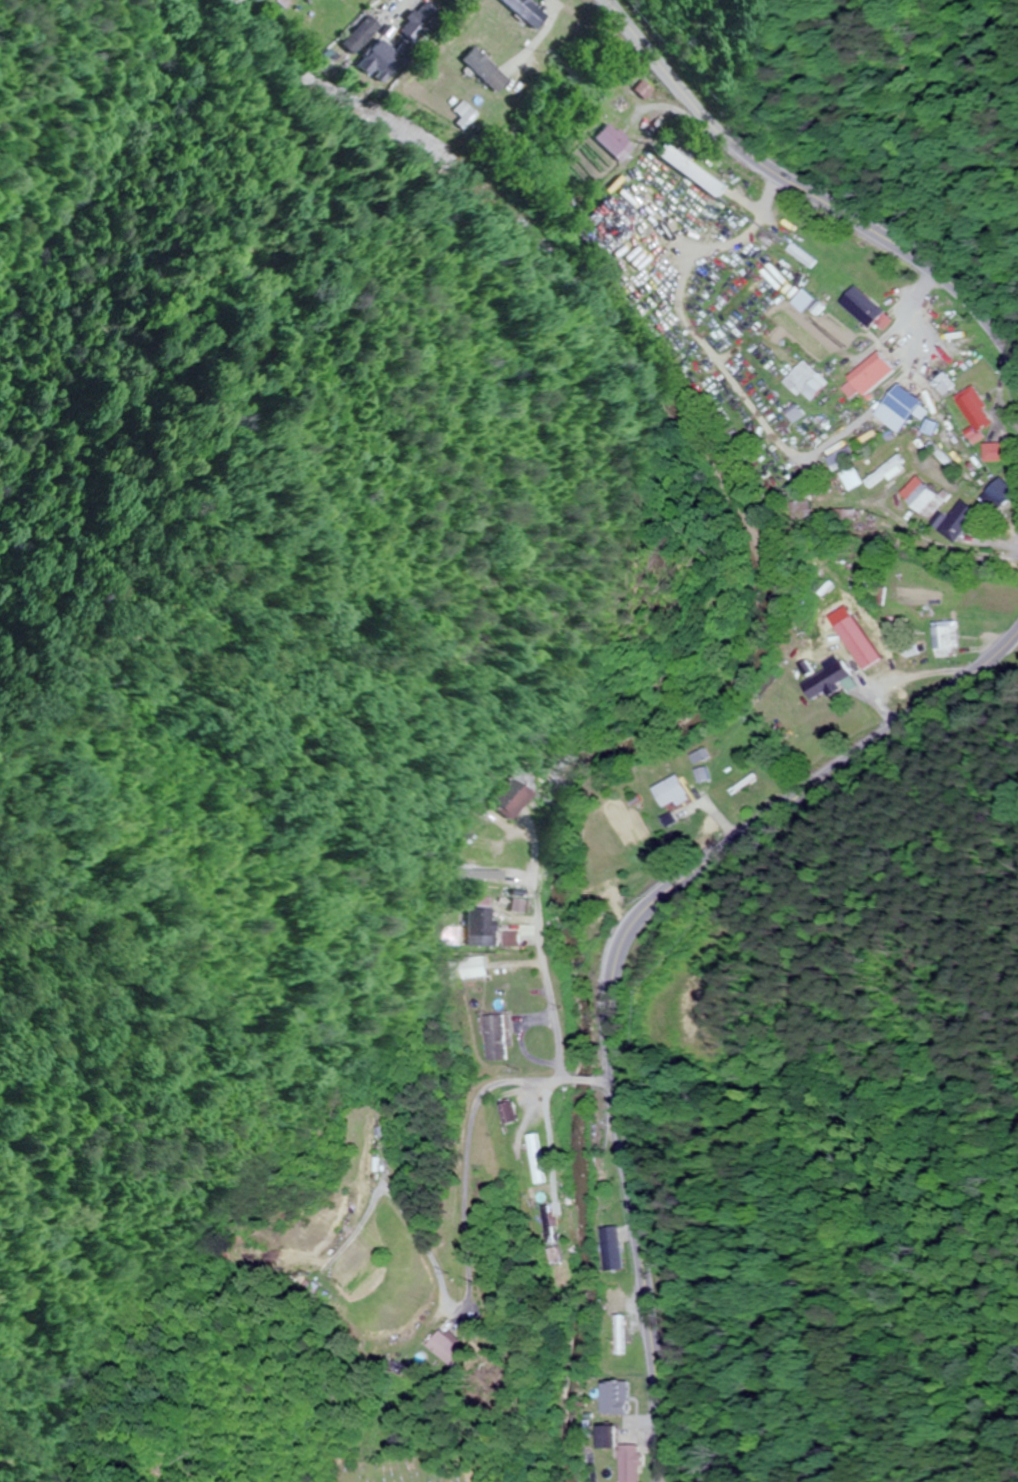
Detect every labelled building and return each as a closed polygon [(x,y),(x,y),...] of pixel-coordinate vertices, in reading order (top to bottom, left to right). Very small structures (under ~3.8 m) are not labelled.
[(547,14),(530,0),(500,0),(534,29),(547,14)] [(422,26),(437,13),(429,4),(414,16),(422,26)] [(351,55),(379,27),(366,14),(338,43),(351,55)] [(398,60),(378,40),(360,57),(380,78),(398,60)] [(461,59),(495,93),(508,80),(475,46),(461,59)] [(649,101),(659,90),(647,79),(637,91),(649,101)] [(456,109),(470,123),(478,115),(465,102),(456,109)] [(593,138),(618,163),(635,145),(610,121),(593,138)] [(725,183),(664,144),(654,157),(716,197),(725,183)] [(835,301),(864,329),(872,322),(879,329),(888,320),(851,285),(835,301)] [(800,313),(812,299),(799,288),(788,302),(800,313)] [(847,381),(839,388),(848,399),(857,391),(861,396),(891,370),(874,350),(843,376),(847,381)] [(782,380),(806,404),(826,383),(802,359),(782,380)] [(906,423),(912,428),(926,409),(894,384),(871,413),(897,434),(906,423)] [(967,386),(950,399),(974,431),(991,419),(967,386)] [(1006,460),(1006,443),(980,443),(980,461),(1006,460)] [(831,473),(837,470),(846,491),(861,484),(845,447),(824,456),(831,473)] [(999,506),(1013,492),(997,476),(983,490),(999,506)] [(924,521),(942,503),(915,477),(898,494),(924,521)] [(977,513),(958,498),(934,528),(953,543),(977,513)] [(932,656),(954,656),(953,622),(931,623),(932,656)] [(835,682),(870,663),(865,653),(853,660),(850,655),(799,683),(809,702),(838,687),(835,682)] [(676,754),(685,770),(708,756),(703,747),(690,755),(686,748),(676,754)] [(687,797),(675,774),(650,788),(663,810),(687,797)] [(533,794),(517,781),(505,796),(508,798),(498,810),(510,820),(533,794)] [(502,882),(503,873),(462,869),(461,878),(502,882)] [(473,946),(494,946),(494,897),(478,897),(478,907),(473,907),(473,946)] [(453,928),(453,939),(464,939),(464,928),(453,928)] [(453,978),(482,977),(480,956),(452,958),(453,978)] [(512,1120),(506,1099),(489,1104),(496,1125),(512,1120)] [(522,1135),(528,1184),(539,1182),(532,1133),(522,1135)] [(536,1205),(545,1243),(559,1240),(550,1202),(536,1205)] [(602,1271),(624,1269),(619,1226),(598,1229),(602,1271)] [(625,1355),(625,1316),(614,1316),(614,1355),(625,1355)] [(454,1369),(466,1355),(439,1332),(427,1345),(454,1369)] [(601,1415),(618,1415),(618,1388),(601,1388),(601,1415)] [(595,1449),(615,1449),(615,1427),(595,1427),(595,1449)] [(618,1481),(640,1481),(640,1445),(618,1445),(618,1481)]
